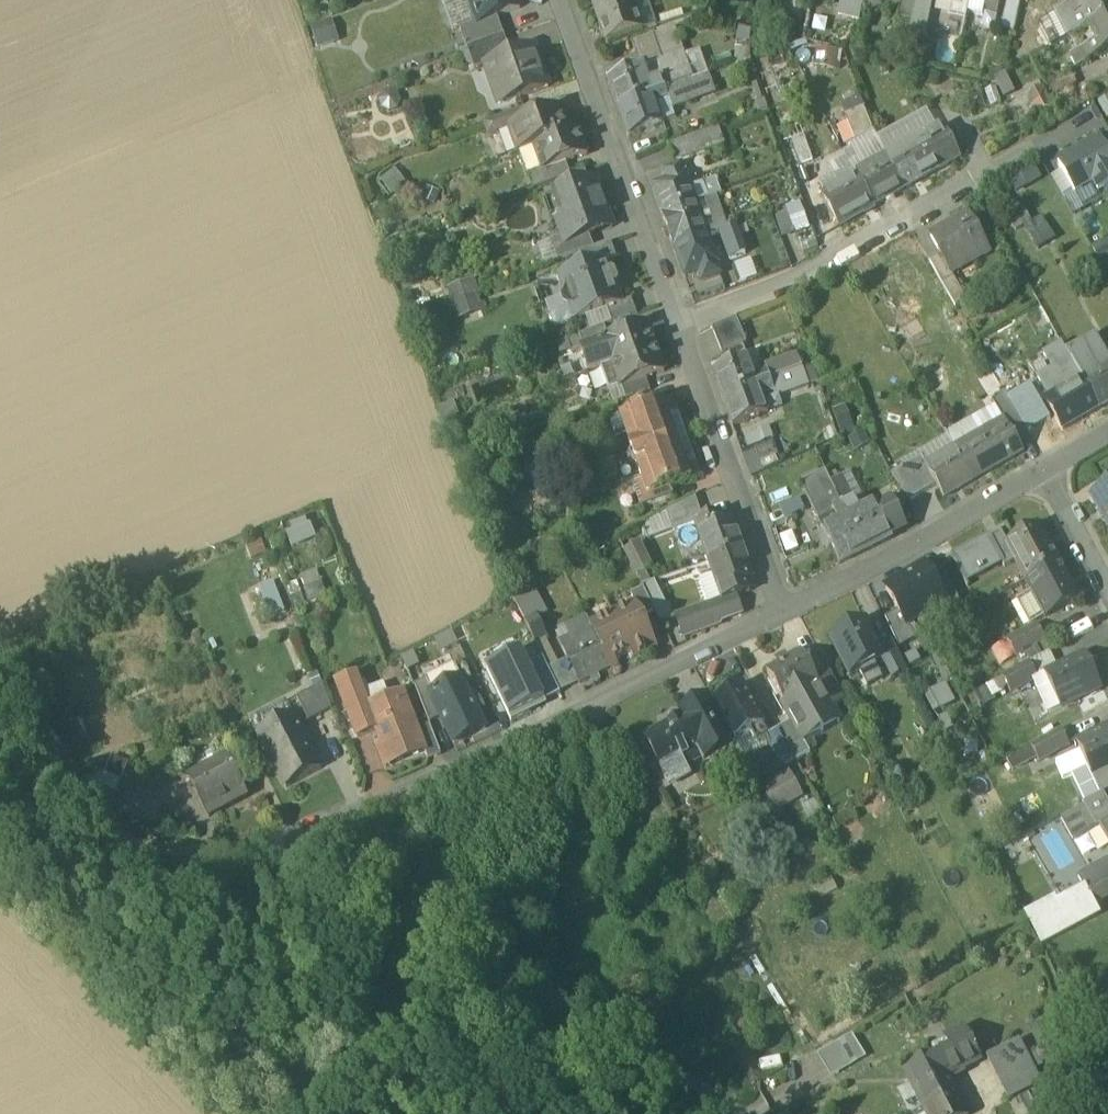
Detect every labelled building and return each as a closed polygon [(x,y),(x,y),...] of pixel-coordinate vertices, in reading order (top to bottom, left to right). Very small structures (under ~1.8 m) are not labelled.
[(460,31),(478,24),(470,0),(442,0),(454,32),(460,31)] [(479,25),(497,19),(520,10),(516,0),(470,0),(478,24),(479,25)] [(608,45),(642,33),(631,0),(616,0),(594,8),(608,45)] [(912,23),(917,0),(901,0),(897,20),(912,23)] [(926,0),(917,0),(912,23),(909,38),(920,41),(929,1),(926,0)] [(970,0),(954,0),(953,6),(968,9),(970,0)] [(983,13),(986,0),(970,0),(968,9),(966,14),(982,17),(983,13)] [(983,13),(996,15),(1000,0),(986,0),(983,13)] [(1014,33),(1021,0),(1008,0),(1001,30),(1014,33)] [(1061,10),(1068,22),(1081,15),(1088,29),(1107,20),(1107,0),(1082,0),(1061,10)] [(1067,40),(1088,29),(1081,15),(1068,22),(1061,10),(1054,14),(1067,40)] [(318,46),(338,40),(331,19),(311,26),(318,46)] [(460,31),(467,51),(504,37),(497,19),(479,25),(478,24),(460,31)] [(1088,29),(1095,43),(1082,50),(1088,62),(1107,51),(1107,20),(1088,29)] [(656,36),(659,46),(668,42),(665,33),(656,36)] [(511,58),(504,37),(467,51),(474,73),(486,69),(485,67),(511,58)] [(993,67),(1004,69),(1010,43),(998,41),(993,67)] [(658,49),(661,61),(680,56),(677,45),(658,49)] [(840,52),(816,49),(814,68),(837,71),(840,52)] [(501,90),(507,104),(548,89),(534,50),(511,58),(485,67),(486,69),(492,85),(501,90)] [(736,53),(739,64),(750,63),(751,52),(736,53)] [(708,77),(692,83),(683,60),(658,67),(662,82),(666,92),(689,84),(694,97),(713,91),(708,77)] [(657,64),(644,69),(650,86),(662,82),(658,67),(657,64)] [(633,68),(625,71),(626,75),(608,81),(618,109),(665,92),(666,92),(662,82),(650,86),(644,69),(635,72),(633,68)] [(607,77),(608,81),(626,75),(625,71),(607,77)] [(1016,94),(1005,74),(994,80),(1004,100),(1016,94)] [(666,92),(665,92),(669,103),(671,110),(673,109),(696,101),(694,97),(689,84),(666,92)] [(499,106),(507,104),(501,90),(492,85),(499,106)] [(1030,95),(1040,115),(1052,109),(1042,89),(1030,95)] [(657,107),(669,103),(665,92),(618,109),(628,136),(663,124),(663,123),(657,107)] [(1097,103),(1107,121),(1107,97),(1097,103)] [(841,105),(850,128),(857,125),(854,116),(864,112),(859,99),(841,105)] [(657,107),(663,123),(676,118),(673,109),(671,110),(669,103),(657,107)] [(483,126),(488,140),(512,131),(511,130),(531,123),(527,111),(483,126)] [(928,111),(876,139),(880,149),(886,160),(939,131),(928,111)] [(520,154),(535,149),(570,136),(567,129),(561,112),(531,123),(511,130),(512,131),(520,154)] [(850,128),(855,142),(873,135),(864,112),(854,116),(857,125),(850,128)] [(939,131),(886,160),(903,191),(961,160),(944,128),(939,131)] [(812,162),(801,129),(789,132),(800,166),(812,162)] [(703,138),(709,156),(727,149),(721,132),(703,138)] [(578,133),(570,136),(535,149),(543,171),(543,172),(566,164),(586,157),(578,133)] [(857,176),(886,160),(880,149),(876,139),(875,134),(873,135),(855,142),(848,144),(856,158),(849,162),(851,166),(857,176)] [(1100,142),(1107,156),(1107,137),(1100,142)] [(668,148),(673,163),(699,153),(693,138),(668,148)] [(1058,166),(1061,172),(1075,196),(1093,185),(1098,194),(1107,188),(1107,156),(1100,142),(1058,166)] [(886,160),(857,176),(874,207),(903,191),(886,160)] [(533,190),(558,181),(570,177),(566,164),(543,172),(543,171),(528,176),(533,190)] [(697,205),(696,204),(692,190),(686,175),(685,176),(682,166),(662,173),(666,182),(652,187),(662,216),(662,217),(697,205)] [(857,176),(851,166),(818,184),(824,194),(857,176)] [(1043,183),(1035,168),(1009,182),(1018,198),(1043,183)] [(585,171),(570,177),(558,181),(562,194),(589,184),(585,171)] [(1075,196),(1061,172),(1050,179),(1063,202),(1075,196)] [(838,227),(874,207),(857,176),(824,194),(821,195),(838,227)] [(563,239),(566,246),(590,237),(613,229),(596,182),(589,184),(562,194),(555,196),(562,216),(556,218),(556,220),(563,239)] [(716,182),(692,190),(696,204),(721,195),(716,182)] [(1093,185),(1075,196),(1080,204),(1098,194),(1093,185)] [(550,221),(556,220),(556,218),(562,216),(555,196),(543,200),(550,221)] [(697,205),(708,237),(728,229),(717,197),(697,205)] [(1003,213),(1012,208),(1007,199),(993,206),(998,216),(1003,213)] [(1025,230),(1033,225),(1021,203),(1012,208),(1003,213),(1016,235),(1025,230)] [(662,217),(673,249),(708,237),(697,205),(662,217)] [(941,256),(951,272),(973,259),(974,262),(989,254),(968,216),(931,237),(941,256)] [(1057,244),(1043,220),(1033,225),(1025,230),(1039,254),(1057,244)] [(720,234),(730,261),(746,256),(736,228),(720,234)] [(559,262),(574,257),(594,250),(590,237),(566,246),(563,239),(552,243),(559,262)] [(719,266),(708,237),(673,249),(674,250),(684,278),(699,273),(702,283),(721,277),(717,266),(719,266)] [(1092,250),(1099,262),(1107,257),(1107,241),(1092,250)] [(611,244),(594,250),(574,257),(578,270),(607,260),(608,262),(616,258),(611,244)] [(928,286),(921,275),(907,250),(867,273),(889,309),(928,286)] [(952,302),(955,308),(967,301),(951,272),(941,256),(929,263),(933,268),(952,302)] [(568,307),(569,308),(576,312),(579,321),(607,311),(624,305),(623,304),(617,288),(618,285),(615,276),(613,275),(608,262),(607,260),(578,270),(558,278),(563,294),(563,295),(562,298),(564,305),(568,307)] [(921,275),(928,286),(941,309),(952,302),(933,268),(921,275)] [(446,288),(456,320),(482,311),(472,279),(446,288)] [(607,311),(612,325),(637,316),(631,301),(623,304),(624,305),(607,311)] [(574,323),(579,321),(576,312),(569,308),(574,323)] [(712,331),(722,355),(746,345),(736,321),(712,331)] [(609,340),(604,342),(613,365),(656,350),(647,326),(609,340)] [(567,341),(572,353),(581,350),(604,342),(609,340),(604,327),(567,341)] [(1107,363),(1107,357),(1095,335),(1066,352),(1084,383),(1100,374),(1097,369),(1107,363)] [(600,370),(613,365),(604,342),(581,350),(590,374),(600,370)] [(1055,369),(1065,388),(1068,393),(1084,383),(1066,352),(1062,344),(1046,354),(1055,369)] [(656,350),(613,365),(621,389),(646,380),(664,373),(656,350)] [(713,372),(723,399),(758,387),(802,371),(797,356),(765,367),(767,372),(754,376),(748,359),(713,372)] [(1084,383),(1099,410),(1107,405),(1107,363),(1097,369),(1100,374),(1084,383)] [(609,394),(621,389),(613,365),(600,370),(609,394)] [(802,371),(808,387),(817,384),(811,367),(802,371)] [(1048,398),(1052,395),(1065,388),(1055,369),(1037,379),(1048,398)] [(802,371),(758,387),(762,397),(774,393),(776,399),(808,387),(802,371)] [(621,389),(626,401),(651,392),(646,380),(621,389)] [(1099,410),(1084,383),(1068,393),(1065,388),(1052,395),(1070,427),(1099,410)] [(768,414),(762,397),(758,387),(723,399),(733,427),(768,414)] [(1005,394),(992,402),(995,407),(1003,420),(1004,420),(1016,440),(1028,433),(1012,404),(1005,394)] [(1024,397),(1012,404),(1028,433),(1041,425),(1024,397)] [(633,488),(640,508),(673,496),(670,490),(701,479),(696,465),(686,468),(668,418),(678,415),(673,401),(610,423),(615,438),(625,434),(631,452),(627,461),(637,466),(643,484),(633,488)] [(946,438),(953,449),(1003,420),(995,407),(946,436),(946,438)] [(832,413),(840,435),(855,429),(846,408),(832,413)] [(696,465),(678,415),(668,418),(686,468),(696,465)] [(1016,440),(1004,420),(1003,420),(953,449),(954,450),(973,483),(1023,453),(1016,440)] [(922,459),(927,468),(943,459),(942,457),(954,450),(953,449),(946,438),(919,454),(922,459)] [(973,483),(954,450),(942,457),(943,459),(927,468),(926,469),(936,487),(944,500),(973,483)] [(892,476),(908,504),(936,487),(926,469),(927,468),(922,459),(892,476)] [(800,486),(812,509),(817,507),(836,497),(830,485),(831,484),(826,473),(800,486)] [(837,496),(843,508),(853,503),(841,479),(831,484),(830,485),(836,497),(837,496)] [(1107,525),(1107,487),(1091,497),(1107,525)] [(817,521),(823,533),(839,525),(833,513),(843,508),(837,496),(836,497),(817,507),(812,509),(817,521)] [(666,514),(673,533),(694,526),(704,522),(695,498),(686,503),(666,514)] [(779,509),(784,522),(805,513),(799,500),(779,509)] [(876,509),(891,538),(907,531),(891,501),(876,509)] [(853,503),(843,508),(866,553),(892,540),(891,538),(876,509),(875,507),(859,515),(853,503)] [(866,553),(843,508),(833,513),(839,525),(823,533),(828,543),(823,545),(827,552),(831,550),(840,566),(866,553)] [(694,526),(708,565),(743,552),(732,523),(724,527),(721,517),(714,520),(713,519),(704,522),(694,526)] [(285,533),(291,547),(316,538),(310,523),(285,533)] [(1040,526),(1007,543),(1006,544),(1016,562),(1026,581),(1060,563),(1040,526)] [(1005,568),(1016,562),(1006,544),(1007,543),(1004,539),(999,530),(998,530),(1000,535),(1003,539),(994,544),(992,540),(990,537),(952,558),(963,580),(974,574),(976,578),(984,574),(982,570),(1000,560),(1003,565),(1005,568)] [(1000,535),(992,540),(994,544),(1003,539),(1000,535)] [(624,552),(637,578),(645,574),(650,572),(637,546),(624,552)] [(753,582),(743,552),(708,565),(722,603),(734,599),(741,597),(737,587),(753,582)] [(974,574),(963,580),(966,585),(1003,565),(1000,560),(982,570),(984,574),(976,578),(974,574)] [(1080,600),(1060,563),(1026,581),(1033,595),(1046,618),(1080,600)] [(925,568),(886,591),(898,612),(907,626),(908,626),(944,605),(946,604),(930,576),(925,568)] [(942,569),(930,576),(946,604),(944,605),(947,609),(959,601),(942,569)] [(650,585),(645,574),(637,578),(642,588),(650,585)] [(655,596),(650,585),(642,588),(648,600),(655,596)] [(513,599),(525,623),(536,617),(542,614),(528,590),(513,599)] [(636,605),(643,620),(655,614),(648,600),(644,591),(631,597),(635,606),(636,605)] [(1016,604),(1031,630),(1036,627),(1047,621),(1046,618),(1033,595),(1016,604)] [(677,619),(684,639),(717,627),(716,624),(740,615),(734,599),(722,603),(677,619)] [(635,606),(613,617),(632,656),(634,660),(639,658),(640,659),(646,656),(645,655),(657,649),(643,620),(636,605),(635,606)] [(898,612),(884,619),(898,646),(914,637),(908,626),(907,626),(898,612)] [(547,639),(536,617),(525,623),(536,645),(546,639),(547,639)] [(590,628),(595,638),(610,671),(617,668),(615,664),(632,656),(613,617),(590,628)] [(831,642),(850,678),(859,673),(875,665),(882,661),(884,660),(879,651),(865,624),(831,642)] [(568,634),(574,645),(580,642),(581,645),(594,639),(587,625),(568,634)] [(1007,642),(1015,658),(1045,642),(1036,627),(1031,630),(1007,642)] [(556,637),(563,650),(574,645),(568,634),(567,631),(556,637)] [(452,633),(435,641),(441,655),(458,647),(452,633)] [(595,638),(594,639),(581,645),(580,642),(574,645),(563,650),(563,651),(568,661),(579,685),(580,686),(610,671),(595,638)] [(548,671),(559,665),(546,639),(536,645),(543,660),(548,671)] [(882,661),(892,680),(906,673),(891,644),(879,651),(884,660),(882,661)] [(1057,669),(1049,653),(1028,664),(1037,679),(1045,676),(1044,675),(1057,669)] [(486,671),(511,724),(530,715),(528,711),(545,703),(528,667),(521,654),(486,671)] [(792,724),(803,743),(824,732),(816,719),(832,710),(832,709),(820,688),(817,684),(802,656),(789,663),(785,657),(781,659),(784,665),(779,668),(767,675),(788,713),(786,715),(791,724),(792,724)] [(1052,692),(1060,709),(1100,690),(1085,656),(1057,669),(1044,675),(1045,676),(1052,692)] [(775,662),(779,668),(784,665),(781,659),(775,662)] [(543,660),(528,667),(545,703),(561,696),(560,695),(548,671),(543,660)] [(559,665),(548,671),(560,695),(579,685),(568,661),(559,665)] [(1002,678),(1010,694),(1033,681),(1037,679),(1028,664),(1002,678)] [(883,681),(875,665),(859,673),(868,689),(883,681)] [(426,682),(433,696),(462,682),(455,669),(426,682)] [(357,739),(377,732),(368,709),(370,709),(364,693),(357,676),(336,684),(357,739)] [(820,688),(832,709),(844,702),(831,676),(817,684),(820,688)] [(1037,679),(1033,681),(1040,697),(1052,692),(1045,676),(1037,679)] [(415,688),(429,725),(441,719),(442,716),(432,696),(433,696),(426,682),(415,688)] [(486,731),(462,682),(433,696),(432,696),(442,716),(441,719),(454,746),(486,731)] [(370,709),(390,701),(384,685),(364,693),(370,709)] [(955,703),(945,685),(930,693),(940,712),(955,703)] [(297,700),(309,724),(332,712),(322,686),(297,700)] [(996,701),(987,686),(972,694),(981,709),(996,701)] [(744,688),(714,705),(724,723),(734,742),(735,743),(765,726),(744,688)] [(1048,714),(1060,709),(1052,692),(1040,697),(1048,714)] [(390,701),(370,709),(368,709),(377,732),(379,738),(390,767),(425,753),(426,753),(417,731),(404,696),(390,701)] [(678,719),(680,723),(682,722),(693,741),(724,723),(714,705),(711,700),(678,719)] [(530,715),(547,707),(545,703),(528,711),(530,715)] [(252,723),(286,789),(321,770),(287,705),(252,723)] [(840,723),(832,710),(816,719),(824,732),(840,723)] [(703,759),(693,741),(682,722),(680,723),(645,743),(666,780),(668,779),(664,772),(698,754),(701,760),(703,759)] [(693,741),(703,759),(734,742),(724,723),(693,741)] [(791,724),(779,731),(796,763),(797,763),(810,756),(803,743),(792,724),(791,724)] [(425,753),(428,760),(441,755),(430,726),(417,731),(426,753),(425,753)] [(1092,776),(1107,769),(1107,727),(1076,742),(1088,768),(1092,776)] [(785,769),(796,763),(779,731),(768,738),(785,769)] [(1038,760),(1039,763),(1069,747),(1061,732),(1031,748),(1038,760)] [(385,769),(390,767),(379,738),(373,739),(385,769)] [(703,759),(701,760),(705,766),(738,748),(735,743),(734,742),(703,759)] [(1038,760),(1031,748),(1007,761),(1013,773),(1038,760)] [(664,772),(668,779),(701,760),(698,754),(664,772)] [(189,780),(206,813),(226,803),(228,807),(246,798),(227,760),(189,780)] [(1092,776),(1088,768),(1072,776),(1085,803),(1101,795),(1092,776)] [(1101,795),(1103,793),(1107,791),(1107,769),(1092,776),(1101,795)] [(804,799),(788,771),(759,787),(775,815),(804,799)] [(80,798),(113,810),(123,783),(104,777),(78,783),(80,798)] [(1103,793),(1101,795),(1085,803),(1084,804),(1085,806),(1096,828),(1098,827),(1107,821),(1107,802),(1103,793)] [(226,803),(206,813),(208,817),(228,807),(226,803)] [(1072,841),(1096,828),(1085,806),(1060,819),(1072,841)] [(1098,827),(1107,843),(1107,821),(1098,827)] [(1084,888),(1107,875),(1107,858),(1076,875),(1084,888)] [(1093,904),(1107,896),(1107,875),(1084,888),(1093,904)] [(1084,888),(1060,900),(1077,935),(1102,921),(1093,904),(1084,888)] [(1044,953),(1077,935),(1060,900),(1028,920),(1044,953)] [(1099,979),(1107,999),(1107,973),(1099,979)] [(1059,1039),(1048,1016),(1027,1027),(1038,1050),(1059,1039)] [(932,1048),(937,1059),(948,1078),(979,1062),(964,1032),(932,1048)] [(866,1059),(852,1037),(837,1046),(851,1068),(866,1059)] [(1021,1044),(1017,1046),(1023,1059),(1036,1085),(1040,1082),(1021,1044)] [(851,1068),(837,1046),(819,1058),(832,1080),(851,1068)] [(987,1061),(994,1074),(1023,1059),(1017,1046),(987,1061)] [(955,1093),(948,1078),(937,1059),(908,1073),(926,1108),(955,1093)] [(1036,1085),(1023,1059),(994,1074),(1007,1100),(1036,1085)] [(955,1093),(926,1108),(927,1109),(929,1113),(966,1113),(955,1093)]
